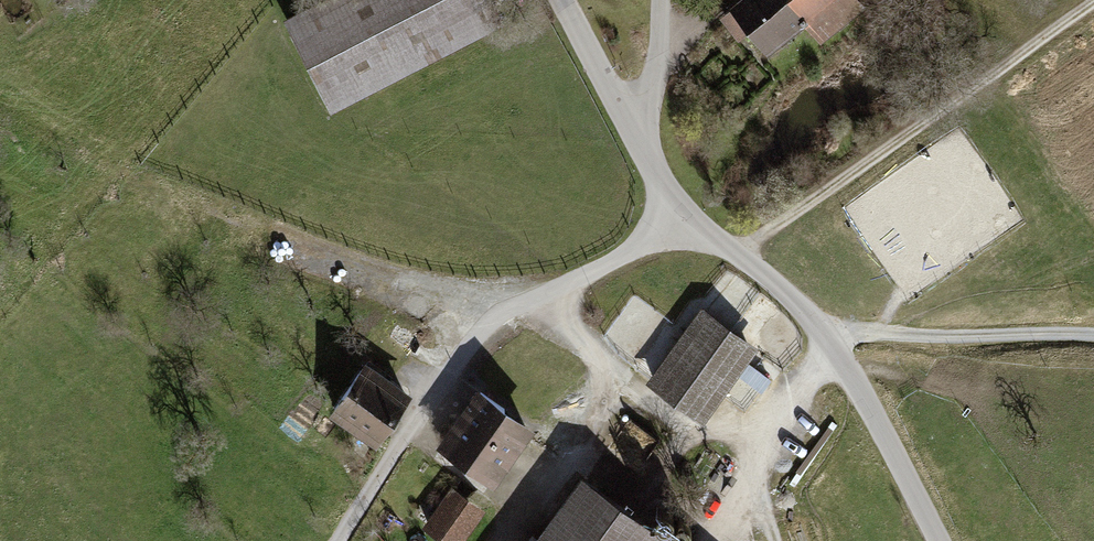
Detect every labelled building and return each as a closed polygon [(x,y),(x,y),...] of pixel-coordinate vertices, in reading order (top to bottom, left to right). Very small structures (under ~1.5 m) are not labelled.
[(331,112),(506,23),(494,0),(319,0),(283,18),(331,112)] [(803,25),(806,23),(787,0),(731,0),(725,5),(728,9),(718,18),(737,41),(747,32),(766,55),(803,25)] [(806,23),(803,25),(820,45),(864,8),(862,5),(868,0),(787,0),(806,23)] [(651,378),(648,383),(705,425),(757,353),(760,349),(702,307),(651,378)] [(365,362),(328,415),(376,447),(412,394),(365,362)] [(478,389),(437,447),(495,489),(537,431),(478,389)] [(683,540),(582,467),(528,540),(683,540)] [(422,529),(439,540),(465,540),(486,511),(452,486),(422,529)]
